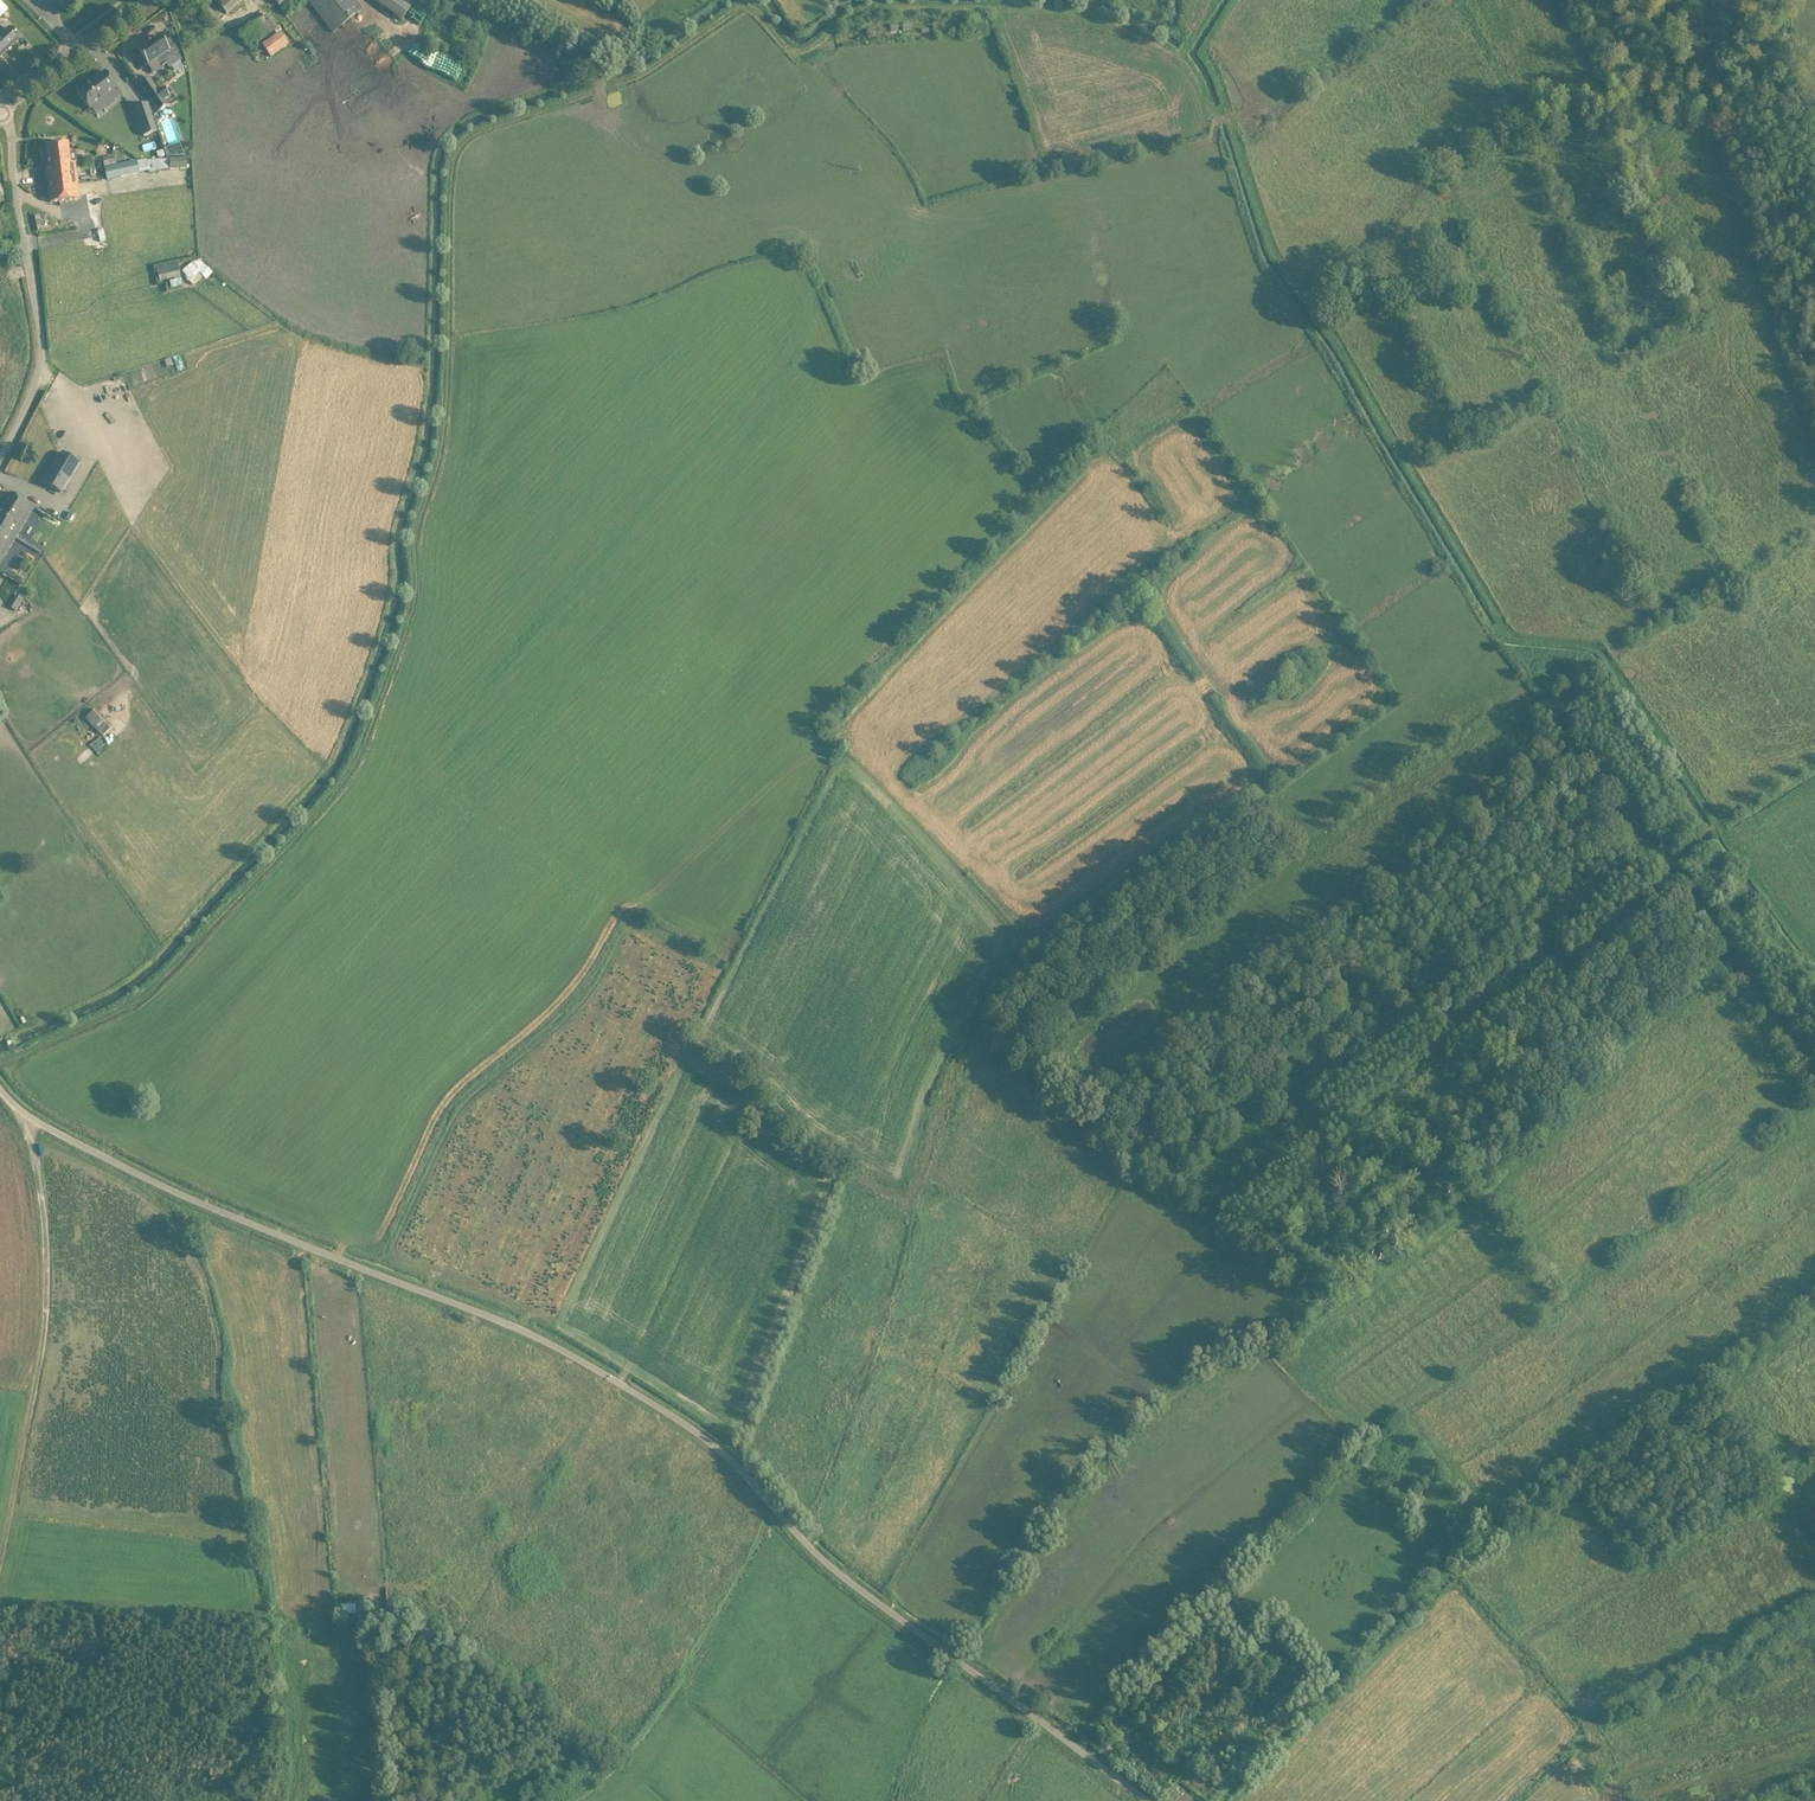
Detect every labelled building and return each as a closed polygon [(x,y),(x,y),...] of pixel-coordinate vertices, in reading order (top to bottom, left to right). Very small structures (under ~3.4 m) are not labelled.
[(241,0),(214,0),(226,13),(241,0)] [(304,3),(302,0),(274,0),(287,16),(304,3)] [(363,13),(361,11),(362,10),(354,0),(307,0),(333,33),(357,14),(359,16),(363,13)] [(417,0),(373,0),(401,21),(417,0)] [(266,22),(260,14),(237,31),(251,49),(278,29),(271,19),(266,22)] [(18,40),(8,28),(0,35),(0,56),(18,40)] [(280,33),(262,45),(270,57),(288,44),(280,33)] [(146,46),(138,51),(139,53),(138,54),(141,58),(143,61),(145,65),(147,64),(148,66),(157,60),(162,67),(167,64),(169,67),(181,59),(177,53),(178,53),(169,40),(164,44),(159,36),(151,42),(151,41),(150,42),(150,43),(147,45),(147,44),(146,45),(146,46)] [(105,71),(77,93),(90,110),(91,109),(101,101),(105,106),(105,107),(106,107),(106,106),(109,104),(110,104),(110,103),(113,101),(114,101),(114,100),(122,95),(117,89),(118,88),(105,71)] [(163,87),(158,91),(148,76),(139,82),(159,112),(168,106),(164,100),(170,97),(163,87)] [(148,103),(134,108),(144,136),(158,131),(148,103)] [(75,151),(69,152),(68,143),(45,145),(48,166),(71,163),(75,162),(77,162),(75,151)] [(181,145),(166,150),(168,158),(186,158),(181,145)] [(114,156),(103,158),(104,166),(116,164),(114,156)] [(144,159),(105,168),(107,180),(148,171),(146,160),(144,159)] [(186,159),(170,160),(170,169),(187,169),(187,164),(186,159)] [(49,190),(67,188),(67,184),(77,183),(75,162),(71,163),(48,166),(46,166),(49,190)] [(49,190),(51,203),(79,199),(77,183),(67,184),(67,188),(49,190)] [(197,270),(206,279),(212,273),(200,260),(199,261),(193,262),(182,271),(188,279),(197,270)] [(159,282),(181,277),(177,262),(156,267),(159,282)] [(79,462),(62,452),(44,482),(61,493),(79,462)] [(0,510),(0,528),(16,538),(35,507),(10,493),(0,510)] [(0,528),(0,564),(16,538),(0,528)] [(17,610),(22,597),(16,595),(11,608),(17,610)] [(103,736),(110,729),(93,712),(86,719),(103,736)]
